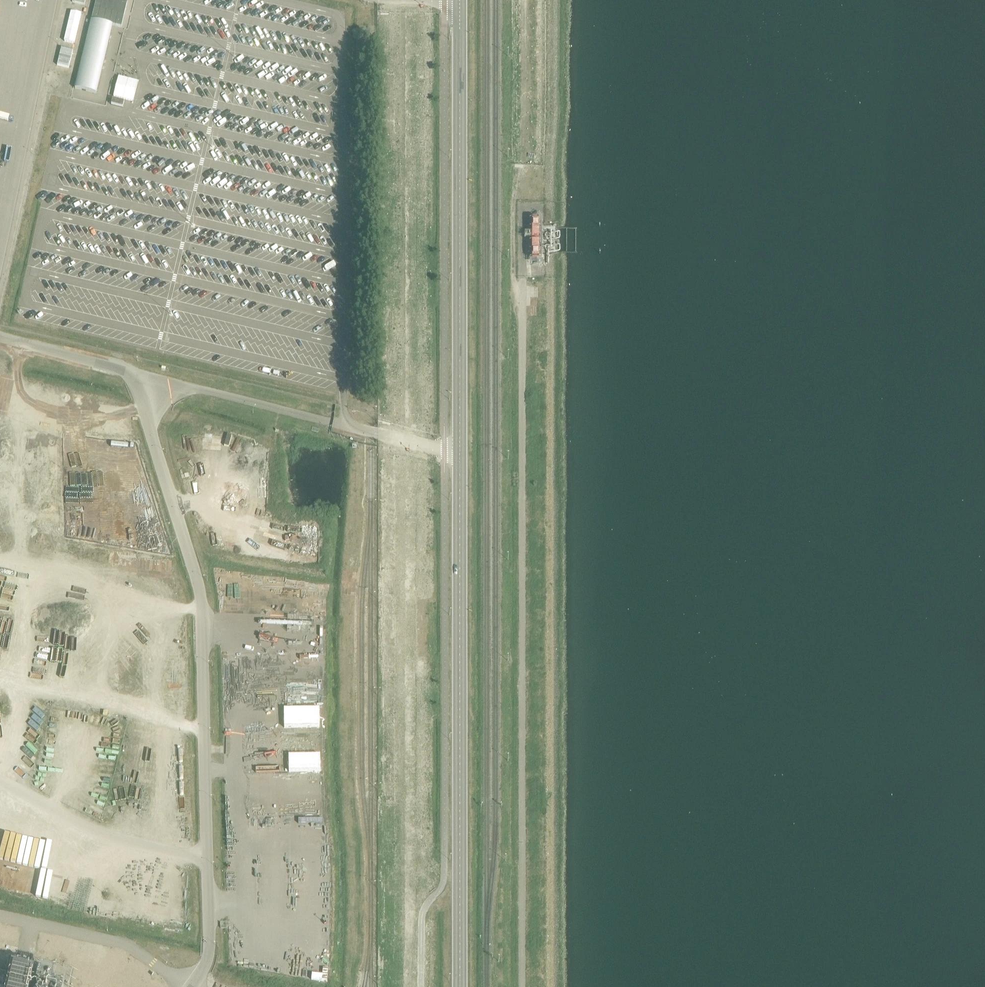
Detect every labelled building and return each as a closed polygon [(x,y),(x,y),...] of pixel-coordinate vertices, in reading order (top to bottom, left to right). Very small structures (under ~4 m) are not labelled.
[(75,89),(97,94),(114,25),(121,26),(128,0),(96,0),(75,89)] [(544,248),(544,232),(530,232),(530,248),(544,248)] [(327,980),(328,968),(318,967),(317,979),(327,980)] [(64,980),(56,980),(57,969),(16,969),(16,978),(12,978),(11,986),(64,986),(64,980)]
